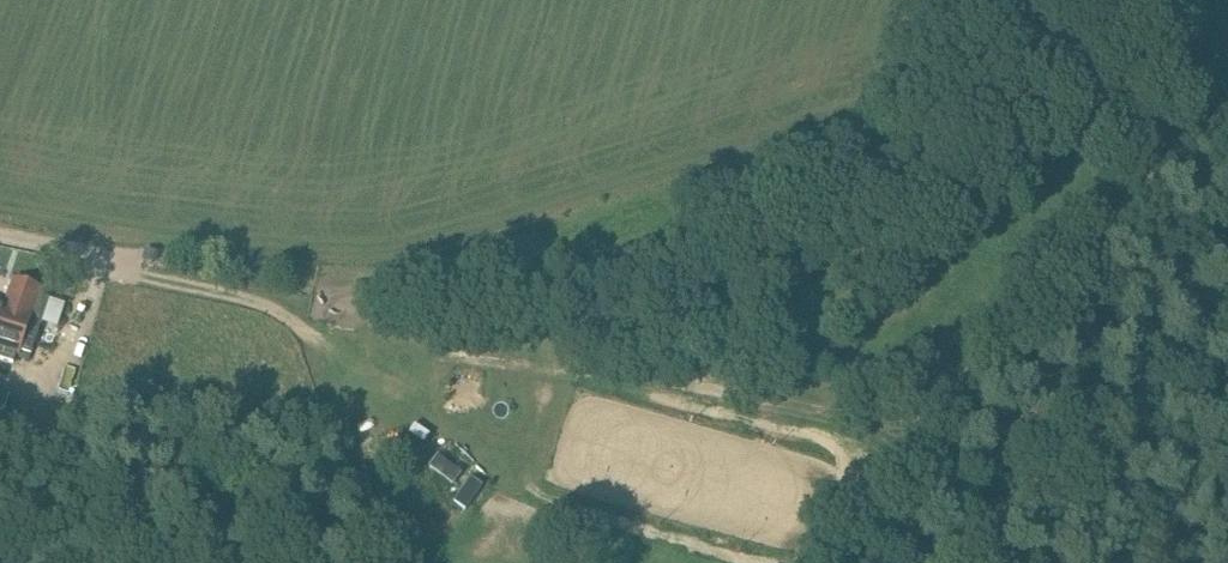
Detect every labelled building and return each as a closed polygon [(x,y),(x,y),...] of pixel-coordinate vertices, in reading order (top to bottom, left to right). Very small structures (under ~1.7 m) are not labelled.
[(146,249),(145,260),(154,261),(156,250),(146,249)] [(16,280),(7,306),(0,304),(0,359),(12,364),(16,352),(18,353),(19,351),(30,355),(50,298),(38,294),(40,288),(16,280)] [(11,398),(0,395),(0,437),(11,398)] [(435,455),(429,469),(456,481),(462,467),(435,455)] [(468,474),(453,499),(467,508),(482,483),(468,474)]
